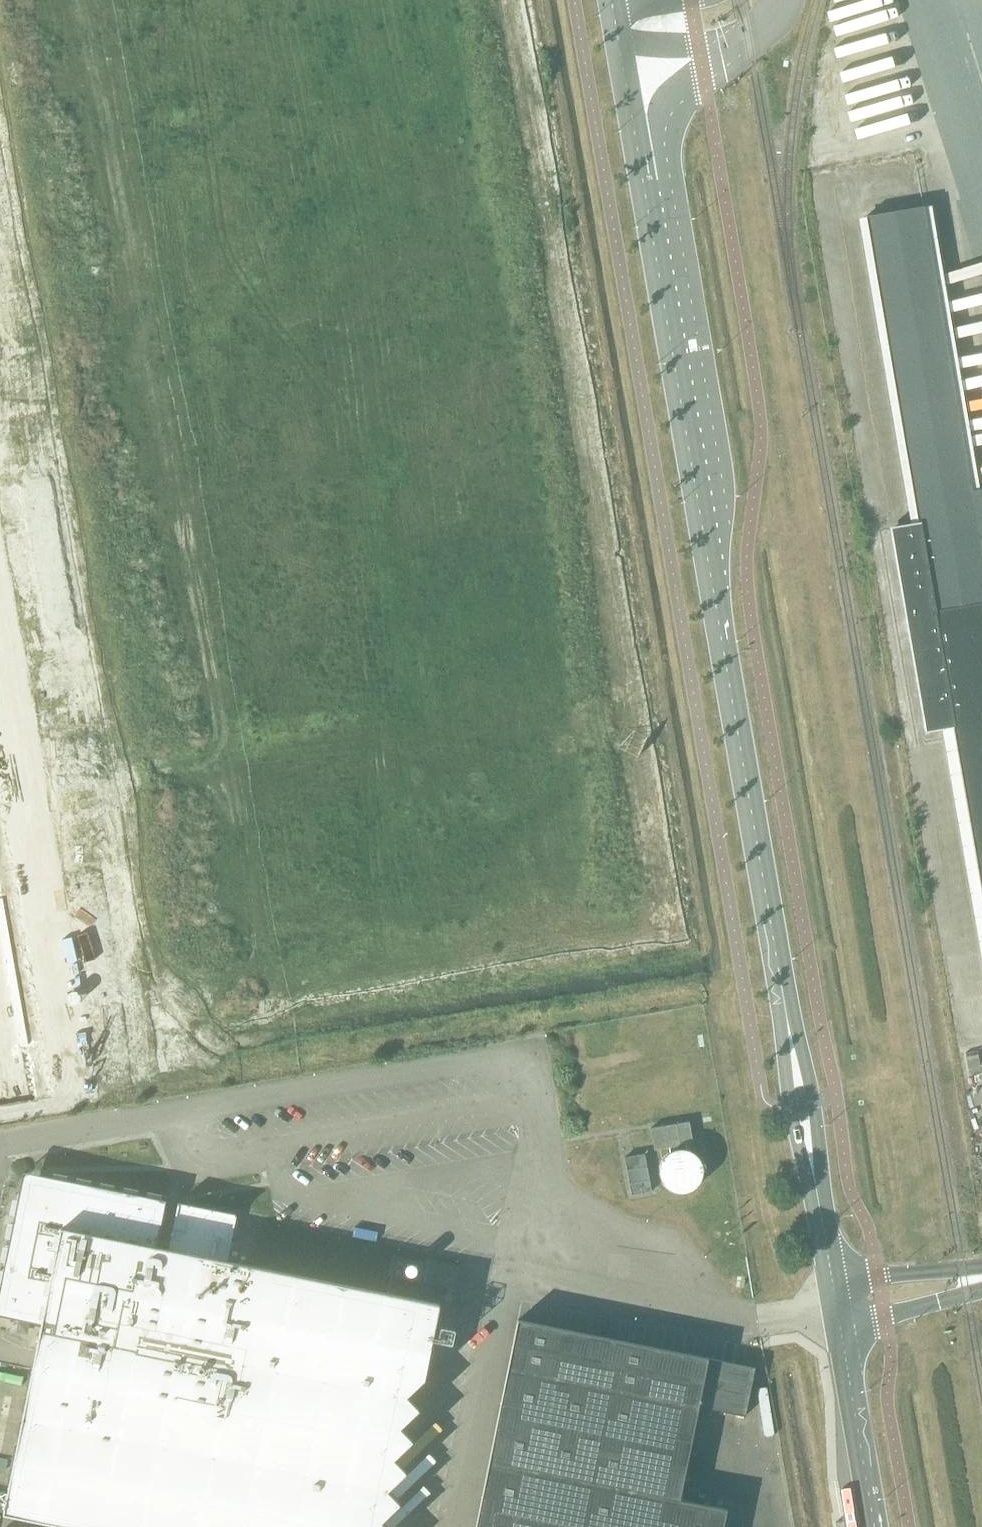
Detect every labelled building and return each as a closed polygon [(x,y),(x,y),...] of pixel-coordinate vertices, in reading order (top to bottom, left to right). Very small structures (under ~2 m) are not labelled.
[(972,490),(924,206),(898,210),(866,216),(917,521),(895,526),(889,526),(925,731),(930,730),(953,726),(981,896),(981,488),(972,490)] [(979,1065),(977,1049),(965,1051),(968,1067),(979,1065)] [(693,1142),(689,1120),(650,1127),(654,1149),(693,1142)] [(691,1150),(689,1149),(686,1148),(682,1147),(680,1147),(676,1148),(673,1149),(670,1150),(668,1151),(666,1152),(665,1154),(662,1157),(661,1159),(660,1160),(660,1162),(659,1163),(659,1166),(658,1168),(658,1171),(658,1174),(659,1175),(659,1176),(660,1178),(661,1182),(663,1184),(665,1186),(667,1188),(669,1189),(672,1191),(674,1192),(677,1192),(679,1193),(681,1193),(685,1192),(687,1192),(691,1190),(693,1189),(696,1187),(697,1185),(699,1184),(700,1182),(701,1180),(702,1178),(703,1176),(703,1174),(703,1171),(704,1169),(703,1167),(703,1165),(702,1163),(702,1162),(701,1160),(700,1158),(698,1155),(696,1153),(693,1151),(691,1150)] [(652,1190),(645,1152),(624,1156),(631,1194),(652,1190)] [(424,1378),(439,1303),(227,1260),(236,1213),(178,1201),(169,1248),(157,1246),(166,1199),(47,1175),(46,1179),(43,1178),(39,1179),(32,1181),(29,1183),(27,1186),(24,1189),(23,1192),(22,1195),(18,1194),(0,1285),(0,1315),(41,1323),(3,1512),(78,1526),(386,1526),(380,1521),(399,1503),(387,1489),(406,1471),(393,1458),(412,1440),(399,1427),(418,1408),(406,1395),(424,1378)] [(241,1237),(244,1221),(236,1220),(233,1236),(241,1237)] [(726,1508),(680,1498),(698,1405),(745,1415),(755,1367),(517,1319),(475,1526),(722,1526),(726,1508)]
